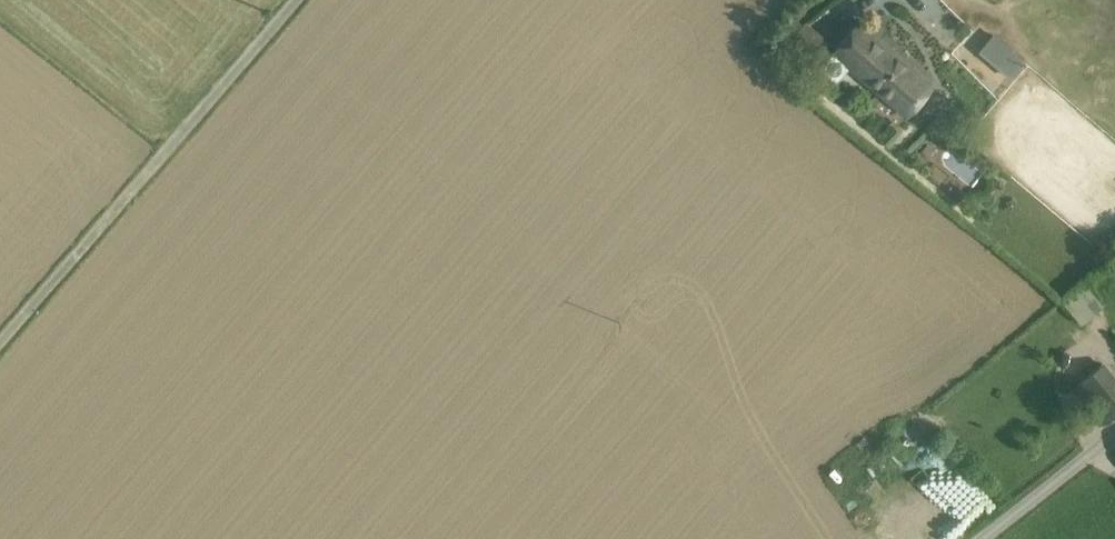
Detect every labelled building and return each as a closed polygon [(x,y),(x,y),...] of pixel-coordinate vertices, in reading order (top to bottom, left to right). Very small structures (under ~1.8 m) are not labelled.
[(833,43),(806,20),(787,42),(814,65),(833,43)] [(905,57),(861,20),(834,51),(848,63),(878,88),(905,57)] [(1023,60),(992,34),(979,50),(1010,75),(1023,60)] [(848,63),(834,51),(823,64),(837,76),(848,63)] [(936,83),(905,57),(878,88),(909,115),(936,83)] [(1102,364),(1075,386),(1105,424),(1114,417),(1114,379),(1102,364)]
